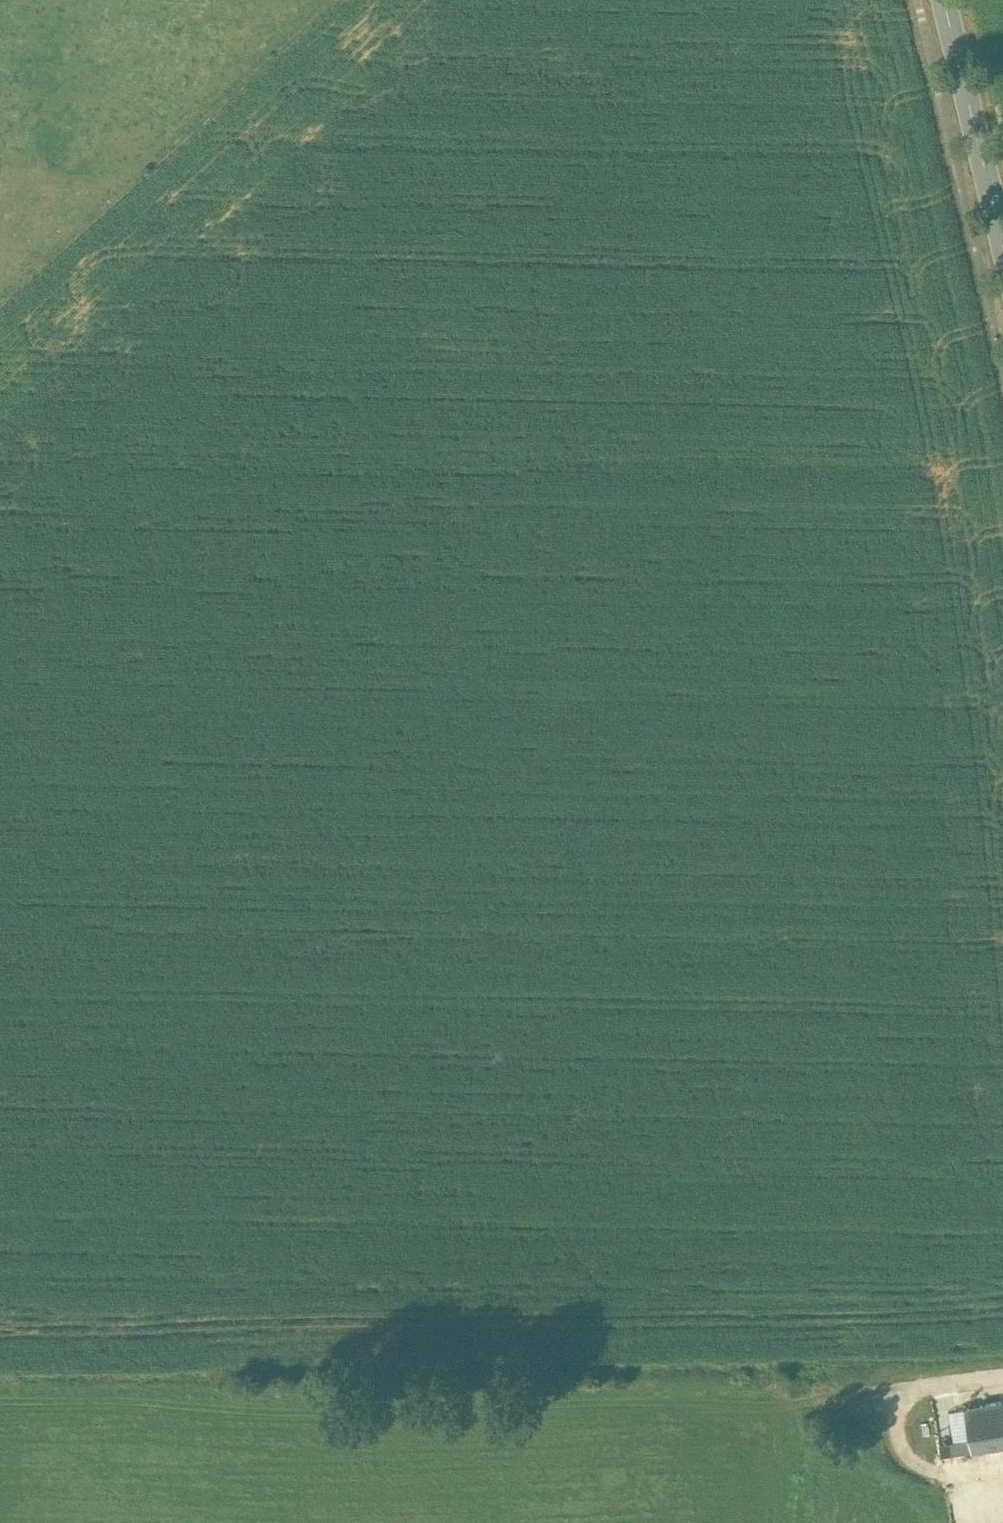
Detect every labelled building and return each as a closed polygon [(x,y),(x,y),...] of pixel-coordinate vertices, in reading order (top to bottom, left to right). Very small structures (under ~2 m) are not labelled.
[(962,1395),(931,1401),(940,1457),(974,1451),(966,1409),(965,1410),(962,1395)] [(966,1409),(974,1451),(1002,1445),(1002,1402),(966,1409)]
